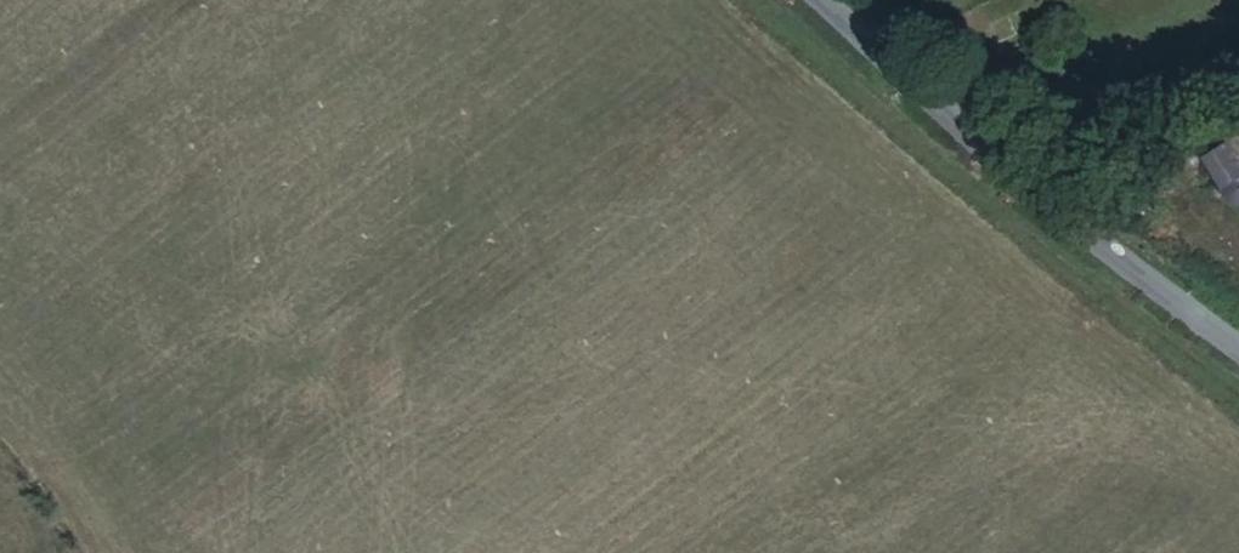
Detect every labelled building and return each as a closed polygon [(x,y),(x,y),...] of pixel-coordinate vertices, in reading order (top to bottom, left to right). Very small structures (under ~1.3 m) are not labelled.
[(1202,159),(1221,191),(1238,181),(1238,169),(1225,145),(1202,159)]
